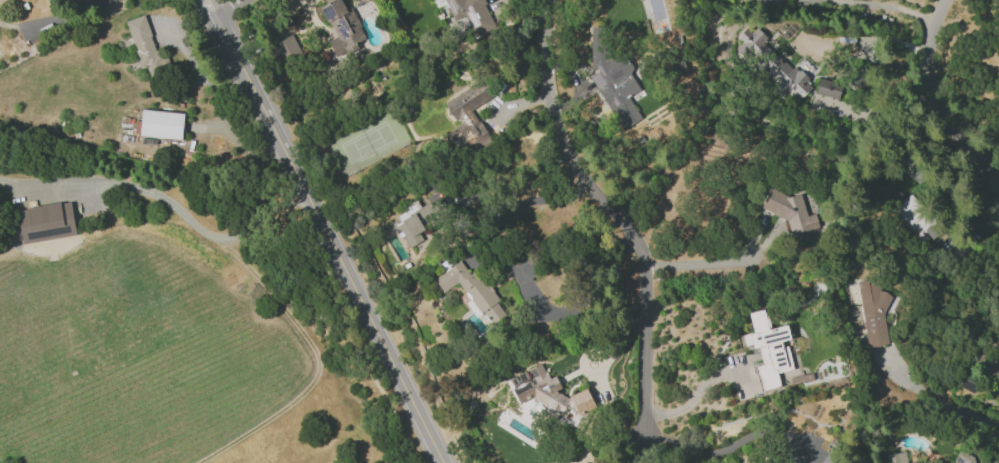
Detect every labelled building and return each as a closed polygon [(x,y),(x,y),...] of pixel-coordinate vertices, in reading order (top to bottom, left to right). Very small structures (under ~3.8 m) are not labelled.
[(335,58),(356,48),(354,43),(365,38),(351,6),(345,9),(341,0),(332,0),(320,5),(335,37),(327,41),(335,58)] [(482,0),(435,0),(443,20),(463,12),(472,36),(493,29),(482,0)] [(589,76),(621,130),(641,119),(628,97),(639,90),(631,75),(631,69),(621,51),(615,51),(605,35),(605,27),(590,27),(590,69),(589,76)] [(781,94),(796,101),(813,86),(798,70),(787,65),(781,58),(774,55),(764,44),(766,38),(756,27),(750,32),(746,28),(736,37),(740,42),(735,53),(743,62),(757,68),(781,94)] [(301,54),(291,34),(271,44),(282,65),(301,54)] [(865,91),(864,74),(848,74),(848,91),(865,91)] [(841,83),(818,78),(815,94),(838,98),(841,83)] [(444,102),(457,126),(444,133),(457,157),(489,139),(472,108),(494,96),(484,79),(444,102)] [(182,112),(140,110),(139,137),(181,138),(182,112)] [(800,193),(788,196),(769,188),(760,208),(786,220),(790,234),(818,228),(814,214),(805,216),(800,193)] [(894,210),(922,241),(928,236),(932,241),(942,231),(909,196),(894,210)] [(75,234),(69,200),(16,210),(22,244),(75,234)] [(422,241),(418,232),(424,229),(423,226),(443,216),(436,201),(394,222),(406,248),(422,241)] [(433,278),(442,292),(460,281),(488,327),(503,317),(466,257),(433,278)] [(865,347),(889,344),(883,292),(877,293),(876,279),(858,281),(865,347)] [(761,390),(779,386),(777,372),(788,370),(782,340),(789,339),(786,325),(768,329),(765,309),(748,313),(752,333),(742,335),(744,348),(758,345),(761,365),(756,366),(761,390)] [(978,349),(972,368),(997,378),(998,371),(998,357),(978,349)] [(586,388),(566,397),(557,392),(560,387),(555,375),(547,378),(541,363),(529,367),(528,370),(519,374),(516,378),(513,376),(515,382),(511,387),(518,403),(531,398),(562,415),(566,407),(576,413),(593,406),(586,388)] [(964,450),(953,458),(957,462),(973,462),(964,450)] [(904,451),(886,455),(888,462),(906,462),(904,451)]
